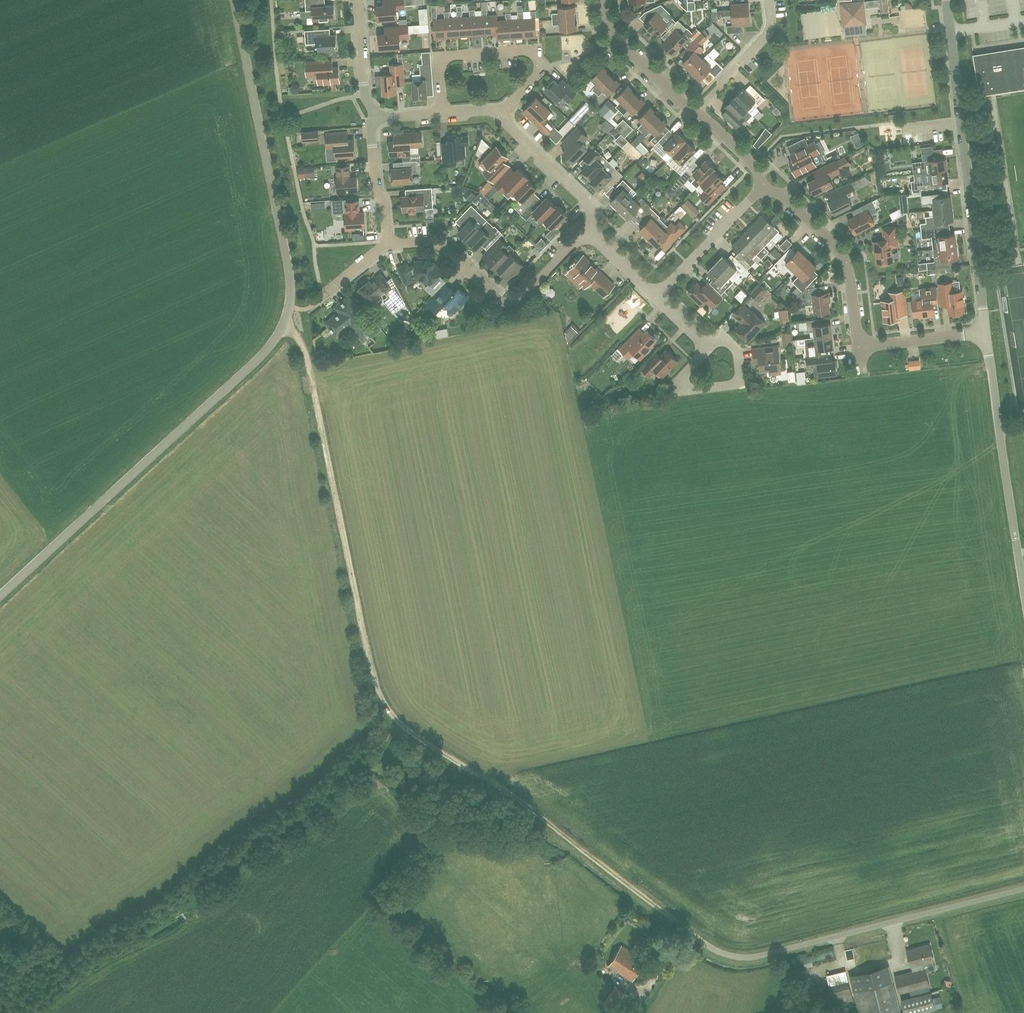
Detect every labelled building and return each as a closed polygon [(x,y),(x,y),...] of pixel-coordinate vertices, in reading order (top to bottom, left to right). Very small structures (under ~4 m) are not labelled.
[(306,11),(313,10),(313,21),(335,19),(334,5),(323,6),(323,0),(305,0),(306,11)] [(383,5),(377,6),(378,20),(397,18),(397,9),(405,9),(405,5),(404,0),(382,0),(383,5)] [(688,9),(688,1),(688,0),(679,0),(682,3),(680,5),(688,12),(688,11),(688,9)] [(844,26),(866,23),(863,2),(841,4),(844,26)] [(718,16),(731,15),(749,14),(749,3),(731,4),(731,10),(717,10),(717,12),(711,12),(711,21),(718,20),(718,16)] [(446,37),(445,19),(437,19),(437,17),(438,17),(437,5),(431,6),(432,20),(434,20),(435,38),(446,37)] [(519,19),(511,20),(513,39),(525,38),(524,19),(523,5),(517,6),(518,17),(519,17),(519,19)] [(552,19),(575,18),(574,12),(576,12),(576,6),(559,7),(559,13),(552,14),(552,19)] [(667,11),(662,6),(659,10),(657,7),(647,12),(652,17),(644,26),(653,34),(655,31),(658,34),(668,24),(667,23),(674,17),(667,11)] [(497,21),(498,21),(497,15),(487,16),(487,13),(488,13),(487,9),(482,9),(483,16),(484,35),(498,34),(497,21)] [(471,36),(470,17),(462,17),(462,15),(463,15),(462,10),(457,11),(457,18),(459,37),(471,36)] [(484,35),(483,16),(475,17),(475,14),(475,10),(469,10),(470,17),(471,36),(484,35)] [(459,37),(457,18),(450,18),(449,16),(450,16),(450,11),(444,12),(445,19),(446,37),(459,37)] [(524,19),(525,38),(537,37),(535,19),(537,19),(536,11),(531,11),(531,16),(532,16),(532,18),(524,19)] [(513,39),(511,20),(511,13),(505,13),(506,18),(507,18),(507,20),(498,21),(497,21),(498,34),(498,40),(513,39)] [(749,14),(731,15),(732,26),(727,26),(727,34),(743,33),(743,26),(750,25),(749,14)] [(575,18),(552,19),(553,25),(560,25),(561,31),(577,30),(577,24),(575,24),(575,18)] [(673,34),(666,41),(663,44),(674,54),(688,40),(682,34),(687,29),(678,20),(669,30),(673,34)] [(419,33),(429,32),(429,24),(420,25),(418,25),(419,33)] [(408,26),(396,27),(385,27),(385,35),(379,35),(381,49),(400,47),(400,39),(409,38),(409,34),(408,26)] [(322,36),(322,29),(305,31),(305,37),(306,44),(316,43),(316,46),(321,46),(321,52),(334,51),(334,45),(337,44),(336,35),(322,36)] [(680,56),(685,60),(683,63),(691,71),(702,59),(698,55),(704,49),(700,45),(707,38),(710,35),(705,30),(702,33),(695,40),(680,56)] [(695,40),(702,33),(699,30),(691,37),(695,40)] [(709,70),(715,76),(723,68),(714,59),(720,53),(714,48),(708,53),(703,59),(691,71),(700,80),(701,78),(709,70)] [(426,86),(433,86),(431,52),(422,53),(423,65),(420,65),(421,80),(412,80),(414,99),(427,98),(426,86)] [(976,58),(982,92),(993,90),(1023,78),(1023,56),(976,58)] [(338,67),(333,67),(332,61),(306,63),(307,76),(318,75),(319,83),(340,82),(338,67)] [(404,83),(403,64),(399,64),(390,65),(391,75),(382,75),(383,95),(387,95),(390,97),(392,94),(397,94),(397,86),(405,85),(404,83)] [(595,92),(610,76),(606,72),(607,70),(603,66),(591,78),(596,83),(583,96),(587,100),(595,92)] [(595,92),(599,96),(604,91),(609,95),(620,83),(616,79),(615,80),(610,76),(595,92)] [(554,80),(545,89),(557,101),(563,107),(568,102),(576,93),(568,85),(563,80),(558,84),(554,80)] [(620,111),(635,95),(631,90),(632,89),(628,85),(616,97),(621,101),(616,107),(620,111)] [(759,109),(757,107),(764,99),(750,85),(745,91),(742,89),(734,97),(752,115),(753,116),(759,109)] [(635,95),(620,111),(624,115),(629,109),(634,114),(645,102),(641,98),(640,99),(635,95)] [(752,115),(734,97),(726,106),(728,108),(722,114),(736,128),(745,119),(746,121),(752,115)] [(556,144),(564,136),(545,117),(550,111),(537,98),(523,112),(556,144)] [(610,122),(619,111),(608,103),(600,114),(610,122)] [(642,132),(658,116),(653,112),(654,111),(650,107),(639,119),(643,123),(638,128),(642,132)] [(580,112),(570,121),(576,127),(585,117),(580,112)] [(983,114),(985,128),(993,127),(991,113),(983,114)] [(635,148),(651,131),(656,135),(668,123),(663,119),(662,120),(658,116),(642,132),(631,144),(635,148)] [(623,119),(615,128),(620,132),(628,124),(623,119)] [(628,124),(620,132),(625,137),(633,128),(628,124)] [(563,153),(567,156),(565,157),(571,163),(572,161),(573,162),(586,149),(581,144),(581,141),(586,136),(578,128),(562,144),(567,149),(563,153)] [(318,131),(303,133),(303,142),(318,140),(318,131)] [(347,132),(326,133),(327,148),(335,148),(336,157),(355,156),(354,140),(348,140),(347,132)] [(390,142),(390,143),(388,145),(388,149),(391,150),(391,155),(403,154),(403,161),(411,160),(410,146),(422,146),(421,132),(394,134),(395,142),(390,142)] [(673,155),(686,141),(677,132),(666,144),(661,139),(652,147),(662,157),(669,151),(673,155)] [(441,142),(442,154),(443,165),(456,164),(456,158),(465,157),(464,145),(469,145),(468,137),(461,137),(456,137),(456,136),(457,136),(457,135),(448,136),(448,142),(441,142)] [(819,153),(815,144),(812,146),(811,144),(808,145),(805,138),(787,147),(794,160),(789,162),(796,175),(823,161),(819,153)] [(863,145),(861,139),(855,142),(858,148),(863,145)] [(477,148),(484,155),(491,148),(484,141),(477,148)] [(681,175),(687,170),(690,167),(685,162),(696,150),(686,141),(673,155),(667,161),(681,175)] [(622,149),(626,152),(632,146),(628,142),(622,149)] [(922,173),(947,170),(946,158),(934,160),(932,146),(921,148),(923,165),(921,165),(922,173)] [(484,173),(494,182),(510,165),(505,161),(508,158),(506,156),(507,155),(504,152),(502,152),(497,147),(480,164),(486,170),(484,173)] [(609,162),(599,153),(594,148),(585,158),(590,162),(582,171),(591,180),(589,181),(590,181),(609,162)] [(697,188),(715,169),(711,165),(712,163),(707,160),(706,161),(706,160),(692,175),(687,170),(681,175),(677,179),(683,185),(689,178),(693,181),(691,183),(697,188)] [(404,169),(394,169),(392,170),(392,174),(390,176),(391,180),(393,181),(393,183),(412,182),(412,173),(418,173),(417,161),(403,162),(404,169)] [(835,161),(822,168),(821,167),(813,171),(817,178),(809,182),(807,183),(810,189),(812,188),(815,194),(824,189),(825,191),(833,187),(832,185),(833,185),(829,178),(841,172),(839,170),(835,161)] [(623,176),(615,168),(609,162),(590,181),(599,190),(607,182),(612,187),(623,176)] [(349,166),(337,167),(337,178),(336,178),(337,192),(357,191),(356,177),(350,177),(349,166)] [(509,198),(513,194),(529,178),(519,169),(516,172),(511,167),(503,175),(495,184),(503,193),(509,198)] [(715,169),(697,188),(701,184),(706,189),(700,196),(709,204),(726,187),(721,181),(723,179),(714,171),(715,169)] [(912,193),(923,192),(935,190),(935,188),(937,188),(936,183),(949,182),(947,170),(922,173),(930,172),(931,179),(924,180),(924,184),(911,185),(912,193)] [(868,184),(871,182),(865,176),(861,177),(857,179),(861,187),(868,184)] [(521,214),(531,204),(534,201),(529,196),(537,188),(528,179),(529,178),(513,194),(514,193),(523,202),(520,205),(525,210),(521,214)] [(611,202),(612,203),(610,204),(616,210),(618,209),(620,211),(632,197),(637,193),(624,180),(616,188),(620,192),(611,202)] [(850,183),(836,190),(839,196),(831,201),(829,202),(830,204),(828,205),(831,211),(833,210),(835,214),(852,205),(848,197),(855,194),(854,190),(850,183)] [(433,208),(433,202),(432,188),(415,189),(416,196),(402,197),(403,211),(409,210),(411,212),(415,212),(416,210),(433,208)] [(939,190),(935,190),(923,192),(924,205),(933,204),(934,210),(952,208),(950,195),(940,196),(939,190)] [(643,215),(651,207),(642,197),(637,202),(632,197),(620,211),(621,212),(620,213),(626,219),(627,218),(629,219),(637,210),(643,215)] [(543,221),(557,206),(557,205),(556,207),(547,198),(536,209),(531,204),(521,214),(526,220),(534,212),(543,221)] [(345,214),(346,229),(354,228),(354,226),(365,226),(364,213),(359,213),(358,201),(346,202),(346,199),(332,200),(332,211),(344,210),(345,214)] [(849,221),(848,223),(850,226),(852,226),(855,233),(874,224),(870,215),(877,211),(872,201),(861,207),(864,213),(849,221)] [(473,222),(481,214),(472,205),(462,214),(469,220),(468,223),(463,228),(459,233),(467,241),(480,228),(473,222)] [(557,206),(543,221),(544,219),(553,228),(546,235),(551,241),(561,231),(556,226),(567,215),(557,206)] [(648,238),(663,223),(659,218),(660,217),(651,207),(643,215),(649,220),(640,230),(648,238)] [(921,231),(940,228),(939,222),(953,220),(952,208),(934,210),(935,216),(926,217),(926,223),(920,224),(921,231)] [(697,220),(702,215),(696,209),(691,214),(697,220)] [(893,221),(903,219),(901,212),(891,214),(893,221)] [(755,223),(772,239),(779,231),(762,215),(755,223)] [(657,246),(659,244),(665,250),(686,228),(680,223),(673,229),(669,225),(668,227),(663,223),(648,238),(657,246)] [(764,247),(772,239),(755,223),(747,231),(764,247)] [(477,249),(481,244),(487,238),(489,238),(493,243),(503,234),(495,226),(494,226),(487,234),(481,227),(480,228),(467,241),(468,240),(477,249)] [(892,262),(891,247),(898,246),(896,226),(882,228),(884,241),(874,242),(875,252),(876,252),(878,264),(892,262)] [(941,228),(940,228),(921,231),(922,239),(932,238),(933,249),(956,246),(955,234),(942,236),(941,228)] [(323,230),(324,238),(335,237),(335,229),(323,230)] [(764,247),(747,231),(740,239),(756,255),(761,259),(768,251),(764,247)] [(496,269),(510,254),(509,255),(504,251),(508,247),(499,239),(483,256),(496,269)] [(761,259),(756,255),(740,239),(732,246),(743,257),(739,261),(746,269),(748,270),(752,266),(749,263),(753,258),(757,263),(761,259)] [(956,246),(933,249),(935,268),(935,269),(937,269),(945,268),(946,268),(945,260),(958,258),(956,246)] [(792,274),(795,271),(807,258),(798,250),(789,260),(784,255),(774,265),(784,274),(788,270),(792,274)] [(510,254),(496,269),(498,268),(511,280),(524,267),(510,254)] [(585,287),(590,282),(604,296),(614,285),(584,256),(569,271),(585,287)] [(715,264),(734,282),(743,272),(747,275),(750,272),(748,270),(746,269),(739,261),(738,260),(733,265),(723,256),(715,264)] [(799,275),(792,282),(797,286),(802,292),(805,288),(812,282),(807,277),(813,270),(816,267),(807,258),(795,271),(799,275)] [(442,272),(433,264),(433,263),(433,262),(432,262),(431,262),(429,261),(429,260),(428,260),(427,261),(415,262),(415,265),(409,268),(407,264),(398,269),(406,284),(415,280),(414,278),(416,277),(416,279),(421,279),(422,280),(424,281),(426,281),(430,284),(436,290),(447,280),(440,273),(442,272)] [(919,270),(927,269),(926,262),(918,263),(919,270)] [(729,286),(734,282),(715,264),(707,272),(717,281),(713,286),(725,298),(729,293),(726,290),(729,286)] [(398,309),(405,304),(406,303),(392,277),(386,282),(384,278),(381,274),(375,279),(370,283),(369,281),(358,290),(370,305),(381,297),(380,295),(384,292),(388,296),(398,309)] [(939,284),(941,296),(940,297),(941,306),(948,306),(949,314),(964,312),(962,291),(953,292),(952,282),(939,284)] [(713,308),(722,298),(706,283),(702,288),(697,283),(696,284),(694,284),(691,287),(691,289),(688,292),(702,306),(706,301),(713,308)] [(768,291),(761,284),(750,294),(758,301),(768,291)] [(446,285),(427,304),(436,313),(442,307),(443,308),(445,309),(447,308),(449,307),(454,312),(458,308),(460,309),(462,308),(463,307),(464,305),(463,303),(468,298),(459,289),(455,293),(446,285)] [(816,287),(805,288),(802,292),(797,297),(801,300),(804,300),(805,305),(814,303),(815,313),(829,312),(828,302),(830,302),(828,293),(817,294),(816,287)] [(921,289),(920,291),(920,298),(912,299),(914,316),(921,315),(921,317),(933,316),(932,300),(937,299),(936,287),(921,289)] [(743,291),(737,297),(742,303),(749,297),(743,291)] [(899,320),(898,316),(907,315),(906,305),(905,306),(903,292),(890,293),(891,300),(882,301),(885,321),(899,320)] [(363,340),(375,331),(348,298),(337,307),(341,312),(329,321),(329,323),(328,324),(329,326),(331,328),(333,331),(333,330),(335,333),(336,334),(338,334),(339,334),(351,324),(363,340)] [(748,340),(765,323),(753,312),(752,313),(743,305),(733,314),(743,323),(737,329),(748,340)] [(788,311),(780,311),(780,324),(788,324),(788,311)] [(815,337),(832,336),(831,324),(818,325),(817,319),(806,320),(808,332),(815,331),(815,337)] [(414,329),(424,340),(428,336),(419,325),(414,329)] [(567,336),(574,342),(580,335),(574,329),(567,336)] [(645,333),(640,329),(620,349),(630,358),(635,353),(640,358),(653,345),(651,344),(655,339),(647,331),(645,333)] [(791,332),(782,333),(783,345),(792,344),(791,332)] [(808,357),(821,355),(822,355),(830,354),(829,348),(833,347),(832,336),(815,337),(804,338),(805,345),(809,345),(810,350),(807,350),(808,357)] [(761,371),(769,370),(769,376),(781,374),(778,346),(753,349),(754,360),(759,360),(761,371)] [(619,351),(612,357),(618,363),(625,357),(619,351)] [(667,351),(661,357),(657,353),(642,368),(650,376),(656,370),(662,376),(677,361),(667,351)] [(830,354),(822,355),(821,355),(808,357),(807,357),(808,369),(815,368),(816,376),(836,373),(836,366),(837,366),(837,365),(837,360),(836,359),(835,360),(835,359),(832,359),(832,354),(830,354)] [(598,402),(602,397),(597,393),(593,398),(598,402)] [(896,976),(900,992),(929,985),(925,968),(924,968),(923,963),(934,960),(930,944),(907,950),(911,966),(912,966),(913,971),(896,976)] [(633,980),(645,961),(622,946),(610,965),(633,980)] [(857,993),(862,1012),(902,1012),(895,984),(857,993)] [(619,1012),(629,996),(614,986),(603,1003),(619,1012)] [(902,999),(905,1012),(916,1012),(935,1008),(931,992),(902,999)]
